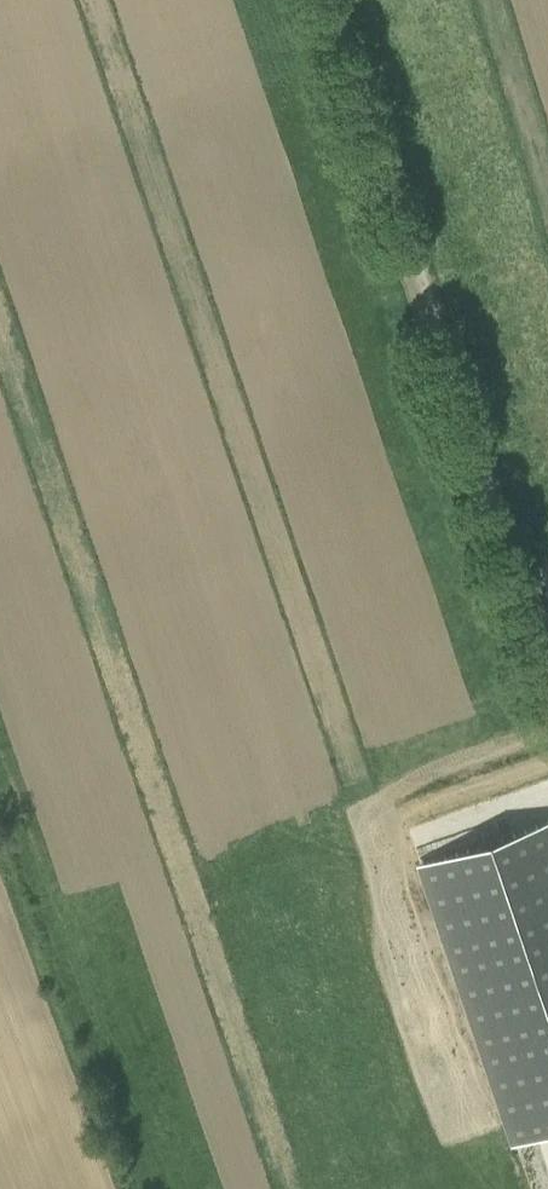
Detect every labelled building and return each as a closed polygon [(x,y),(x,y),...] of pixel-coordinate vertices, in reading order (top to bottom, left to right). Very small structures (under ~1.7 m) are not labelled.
[(509,1144),(547,1131),(547,818),(415,863),(509,1144)]
